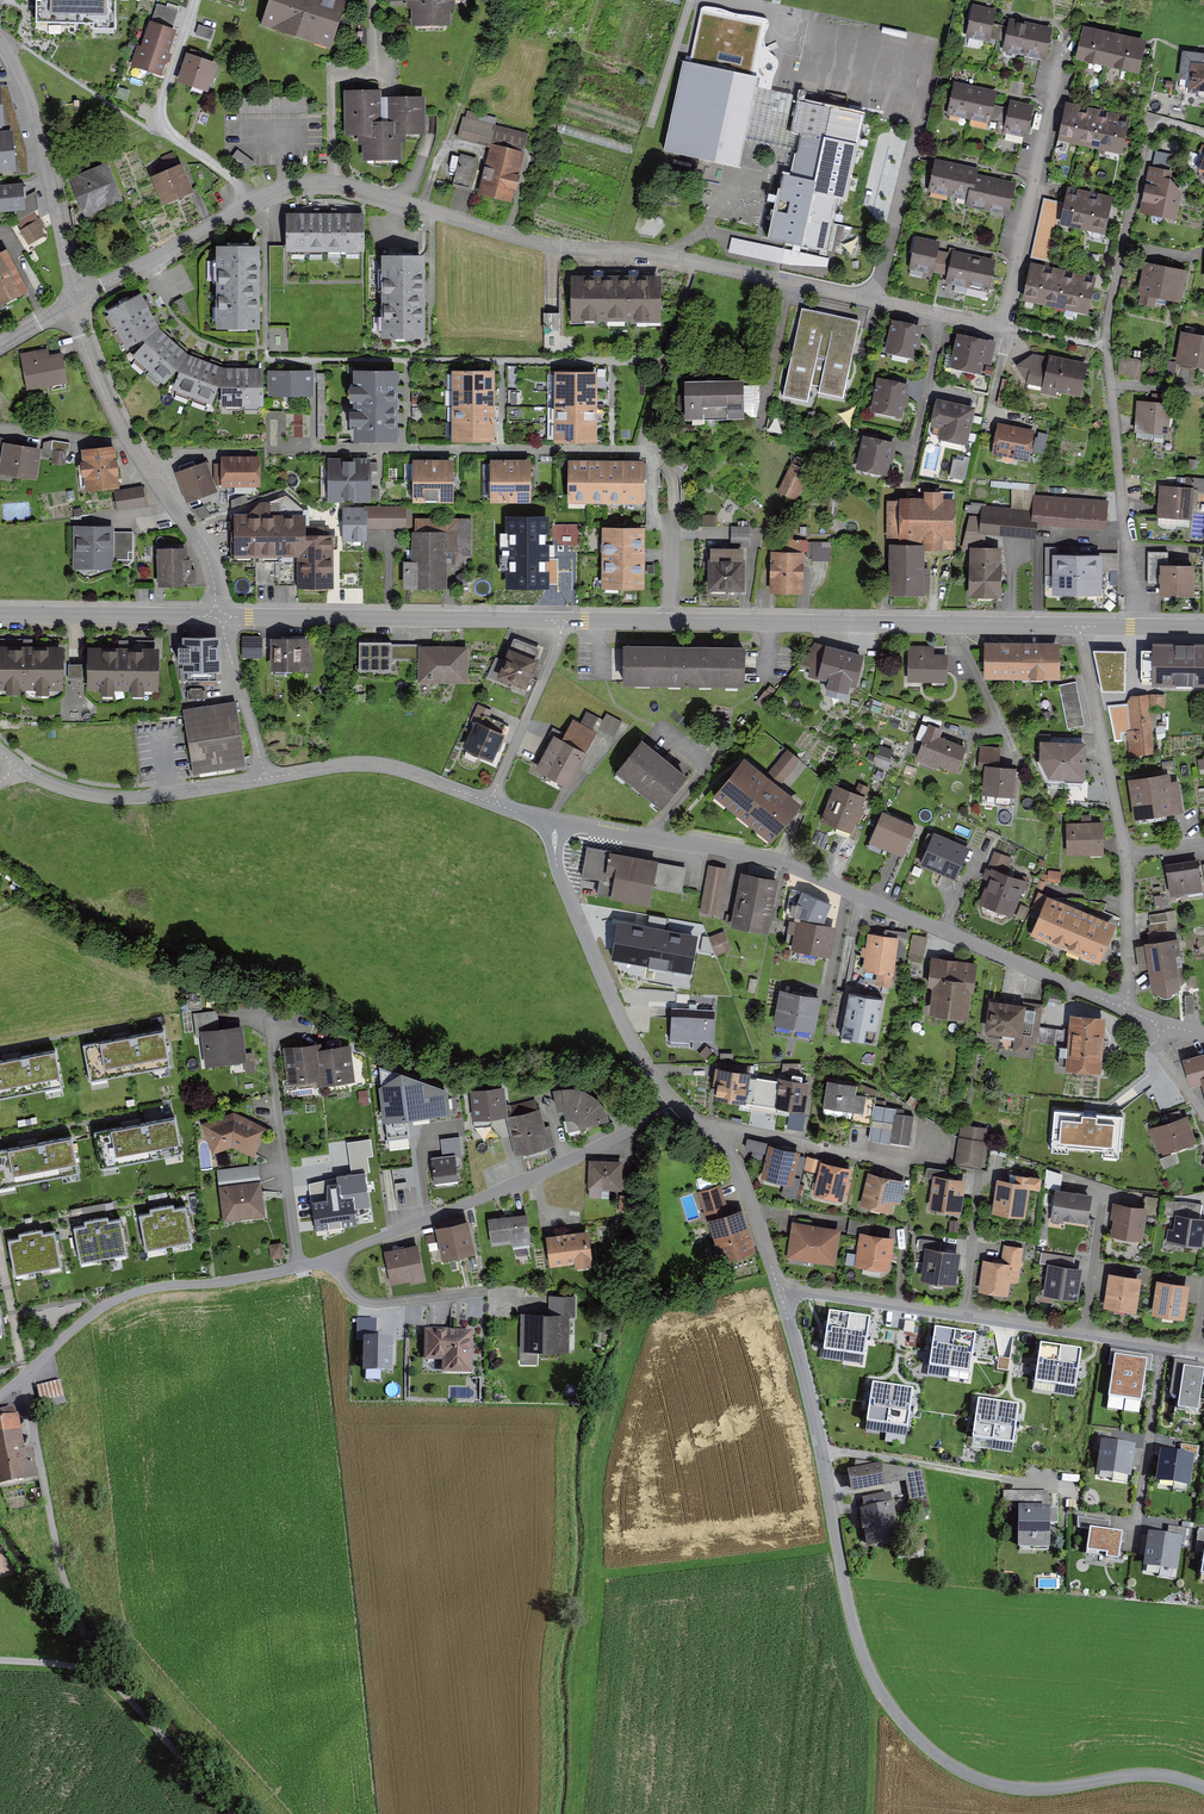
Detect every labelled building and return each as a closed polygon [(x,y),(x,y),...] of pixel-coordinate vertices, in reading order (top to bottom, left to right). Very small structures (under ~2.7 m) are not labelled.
[(36,18),(93,19),(93,25),(117,25),(116,0),(36,0),(36,18)] [(350,0),(269,0),(262,21),(334,46),(350,0)] [(390,1),(412,1),(413,25),(454,24),(453,0),(390,0),(390,1)] [(974,9),(969,31),(994,37),(997,23),(999,14),(974,9)] [(761,23),(700,10),(690,60),(751,73),(761,23)] [(1026,50),(1033,22),(1014,17),(1011,26),(1007,40),(1006,45),(1026,50)] [(179,29),(149,18),(132,63),(162,74),(179,29)] [(211,38),(215,27),(200,22),(196,34),(211,38)] [(1048,55),(1055,28),(1033,22),(1026,50),(1048,55)] [(1011,26),(997,23),(994,37),(1007,40),(1011,26)] [(1108,66),(1115,32),(1086,26),(1078,59),(1108,66)] [(1143,73),(1150,39),(1115,32),(1108,66),(1143,73)] [(1182,50),(1179,77),(1191,78),(1189,95),(1203,96),(1203,53),(1182,50)] [(218,61),(187,52),(179,80),(209,90),(218,61)] [(690,60),(683,58),(664,148),(739,164),(756,86),(759,75),(751,73),(690,60)] [(1023,66),(1036,69),(1038,61),(1025,58),(1023,66)] [(1021,74),(1034,77),(1036,69),(1023,66),(1021,74)] [(1019,82),(1033,85),(1034,77),(1021,74),(1020,80),(1019,82)] [(1019,82),(1020,80),(1010,78),(1007,89),(1017,91),(1019,82)] [(970,118),(977,85),(954,80),(947,113),(970,118)] [(1031,94),(1033,85),(1019,82),(1017,91),(1031,94)] [(385,85),(342,86),(344,134),(365,134),(366,160),(404,159),(403,131),(427,130),(426,93),(385,94),(385,85)] [(995,104),(998,89),(977,85),(970,118),(991,122),(992,119),(995,104)] [(785,174),(795,130),(785,128),(793,94),(756,86),(739,164),(785,174)] [(307,95),(239,96),(239,112),(307,111),(307,95)] [(865,111),(802,97),(795,130),(785,174),(771,236),(826,249),(838,196),(845,197),(865,111)] [(1004,125),(1029,131),(1034,103),(1010,98),(1008,107),(1004,122),(1004,125)] [(1081,144),(1089,107),(1068,103),(1060,140),(1081,144)] [(1008,107),(995,104),(992,119),(1004,122),(1008,107)] [(1100,148),(1108,112),(1089,107),(1081,144),(1100,148)] [(1124,153),(1132,117),(1108,112),(1100,148),(1124,153)] [(531,133),(464,115),(459,135),(492,144),(492,142),(526,151),(531,133)] [(15,150),(12,129),(0,131),(0,152),(15,150)] [(1007,137),(1021,140),(1022,133),(1009,130),(1007,137)] [(1019,147),(1021,140),(1007,137),(1006,143),(1019,147)] [(526,151),(492,142),(492,144),(476,192),(514,204),(530,153),(526,151)] [(1006,143),(1003,154),(1017,157),(1019,147),(1006,143)] [(243,176),(254,160),(237,149),(226,164),(243,176)] [(0,152),(0,172),(17,170),(15,150),(0,152)] [(478,158),(462,154),(454,186),(470,190),(478,158)] [(1015,163),(1017,157),(1003,154),(1002,160),(1015,163)] [(951,194),(958,163),(937,157),(929,189),(951,194)] [(1013,170),(1015,163),(1002,160),(1000,167),(1013,170)] [(107,161),(70,177),(87,215),(124,199),(107,161)] [(198,192),(186,163),(154,176),(166,205),(198,192)] [(979,174),(980,168),(958,163),(951,194),(973,199),(979,174)] [(1186,173),(1150,167),(1142,212),(1178,218),(1186,173)] [(972,204),(993,209),(1000,178),(979,174),(973,199),(972,204)] [(1012,213),(1020,183),(1000,178),(993,209),(1012,213)] [(27,208),(24,182),(0,185),(0,211),(27,208)] [(1089,228),(1097,194),(1070,188),(1063,222),(1089,228)] [(1109,232),(1116,198),(1097,194),(1089,228),(1109,232)] [(1043,199),(1042,205),(1061,209),(1063,202),(1043,199)] [(1061,209),(1042,205),(1040,213),(1060,217),(1061,209)] [(989,211),(987,219),(1004,223),(1006,215),(989,211)] [(309,212),(288,212),(289,251),(310,250),(309,212)] [(328,250),(328,212),(309,212),(310,250),(328,250)] [(347,250),(347,212),(328,212),(328,250),(347,250)] [(367,250),(367,212),(347,212),(347,250),(367,250)] [(1060,217),(1040,213),(1039,220),(1059,224),(1060,217)] [(39,219),(21,229),(29,244),(47,234),(39,219)] [(1004,223),(987,219),(984,229),(1001,233),(1004,223)] [(1059,224),(1039,220),(1038,228),(1057,232),(1059,224)] [(1057,232),(1038,228),(1036,235),(1056,238),(1057,232)] [(1001,233),(984,229),(982,238),(999,242),(1001,233)] [(1056,238),(1036,235),(1035,242),(1054,246),(1056,238)] [(944,243),(919,236),(912,263),(938,269),(944,243)] [(775,257),(777,243),(732,237),(730,251),(775,257)] [(999,242),(982,238),(980,247),(997,251),(999,242)] [(1054,246),(1035,242),(1033,249),(1053,253),(1054,246)] [(259,331),(260,247),(217,247),(217,330),(259,331)] [(974,281),(980,255),(957,249),(951,276),(974,281)] [(1053,253),(1033,249),(1032,257),(1051,261),(1053,253)] [(2,254),(0,255),(0,302),(22,291),(2,254)] [(993,286),(1000,260),(980,255),(974,281),(993,286)] [(426,339),(425,256),(382,256),(382,339),(426,339)] [(1046,304),(1055,266),(1033,261),(1024,298),(1046,304)] [(1180,301),(1186,270),(1146,263),(1141,294),(1180,301)] [(1066,308),(1075,271),(1055,266),(1046,304),(1066,308)] [(1091,314),(1100,277),(1075,271),(1066,308),(1091,314)] [(661,321),(661,273),(571,273),(570,320),(661,321)] [(119,330),(152,313),(143,295),(109,311),(119,330)] [(844,394),(860,321),(805,309),(787,396),(810,401),(813,387),(844,394)] [(561,312),(545,312),(545,329),(561,329),(561,312)] [(162,330),(152,313),(119,330),(129,347),(152,338),(162,330)] [(916,355),(922,325),(894,319),(887,349),(916,355)] [(177,342),(162,330),(152,338),(135,355),(150,369),(177,342)] [(1184,331),(1179,363),(1203,367),(1203,334),(1184,331)] [(992,340),(962,333),(955,365),(985,372),(992,340)] [(193,356),(177,342),(150,369),(167,384),(184,367),(193,356)] [(69,381),(62,344),(21,352),(28,389),(69,381)] [(1083,396),(1091,365),(1034,351),(1017,363),(1026,382),(1083,396)] [(209,362),(193,356),(184,367),(175,388),(193,395),(209,362)] [(1138,357),(1120,356),(1119,376),(1138,377),(1138,357)] [(226,368),(209,362),(193,395),(214,404),(224,383),(226,368)] [(266,367),(245,368),(245,404),(266,404),(266,367)] [(245,368),(226,368),(224,383),(224,405),(245,404),(245,368)] [(312,371),(268,371),(269,395),(312,394),(312,371)] [(398,443),(397,372),(352,372),(353,443),(398,443)] [(554,391),(596,391),(595,372),(554,373),(554,391)] [(452,390),(494,390),(494,373),(452,373),(452,390)] [(903,411),(910,379),(881,374),(875,406),(903,411)] [(749,417),(748,379),(688,381),(690,419),(749,417)] [(494,406),(494,390),(452,390),(452,407),(494,406)] [(596,407),(596,391),(554,391),(554,407),(596,407)] [(977,405),(940,397),(935,423),(949,426),(946,440),(968,444),(977,405)] [(1169,432),(1171,402),(1140,400),(1138,430),(1169,432)] [(494,422),(494,406),(452,407),(453,422),(494,422)] [(596,422),(596,407),(554,407),(554,422),(596,422)] [(1031,461),(1037,429),(998,421),(991,453),(1031,461)] [(494,443),(494,422),(453,422),(453,443),(494,443)] [(596,443),(596,422),(554,422),(554,443),(596,443)] [(889,471),(895,440),(864,434),(858,465),(889,471)] [(52,440),(43,442),(42,449),(41,457),(68,461),(70,443),(52,440)] [(42,449),(4,443),(0,474),(38,479),(41,457),(42,449)] [(122,487),(118,446),(86,449),(90,490),(122,487)] [(951,473),(965,476),(969,457),(955,454),(951,473)] [(260,456),(221,456),(221,486),(259,486),(260,456)] [(328,481),(370,481),(370,459),(328,459),(328,481)] [(588,503),(588,459),(572,459),(572,503),(588,503)] [(607,460),(588,459),(588,503),(606,503),(607,460)] [(413,480),(454,481),(454,461),(413,460),(413,480)] [(491,482),(532,482),(532,460),(491,460),(491,482)] [(625,460),(607,460),(606,503),(625,503),(625,460)] [(647,460),(625,460),(625,503),(647,503),(647,460)] [(799,497),(812,470),(793,461),(780,489),(799,497)] [(207,462),(175,473),(186,503),(218,492),(207,462)] [(454,503),(454,481),(413,480),(413,503),(454,503)] [(370,503),(370,481),(328,481),(328,502),(370,503)] [(532,502),(532,482),(491,482),(491,502),(532,502)] [(1193,517),(1196,485),(1163,483),(1161,515),(1193,517)] [(143,486),(115,491),(118,508),(146,503),(143,486)] [(961,500),(945,500),(946,490),(927,489),(927,499),(904,498),(901,543),(959,546),(961,500)] [(1107,527),(1110,499),(1035,491),(1033,508),(984,503),(983,514),(981,531),(1039,538),(1041,520),(1107,527)] [(280,519),(303,519),(303,509),(286,496),(279,499),(280,503),(280,519)] [(280,519),(280,503),(259,503),(256,506),(256,558),(256,561),(280,561),(280,519)] [(256,506),(249,514),(234,514),(234,558),(256,558),(256,506)] [(366,529),(366,507),(343,507),(343,540),(366,540),(366,529)] [(409,507),(366,507),(366,529),(408,529),(409,507)] [(983,514),(970,513),(967,541),(980,543),(981,531),(983,514)] [(508,590),(551,589),(549,516),(506,517),(508,590)] [(472,554),(472,517),(416,517),(415,588),(450,588),(450,563),(457,563),(457,554),(472,554)] [(280,561),(284,561),(284,585),(294,584),(294,552),(303,552),(303,550),(333,550),(333,528),(303,528),(303,519),(280,519),(280,561)] [(751,525),(732,525),(732,538),(751,538),(751,525)] [(114,569),(114,526),(76,527),(76,569),(114,569)] [(645,590),(645,528),(602,528),(602,590),(645,590)] [(134,531),(115,531),(115,559),(134,559),(134,531)] [(813,539),(812,556),(831,557),(832,540),(813,539)] [(191,545),(160,546),(161,586),(192,586),(191,545)] [(894,592),(927,592),(927,546),(894,546),(894,592)] [(1004,546),(973,546),(973,597),(1004,597),(1004,546)] [(747,590),(747,548),(709,548),(709,590),(747,590)] [(303,560),(298,560),(298,589),(334,589),(333,550),(303,550),(303,552),(303,560)] [(1160,583),(1160,563),(1168,563),(1168,551),(1148,551),(1148,583),(1160,583)] [(805,596),(807,553),(775,552),(774,595),(805,596)] [(1077,594),(1078,553),(1053,553),(1052,594),(1077,594)] [(1103,571),(1103,553),(1078,553),(1077,594),(1103,594),(1103,571)] [(1111,553),(1103,553),(1103,571),(1111,571),(1111,553)] [(1119,553),(1111,553),(1111,571),(1119,571),(1119,553)] [(256,585),(284,585),(284,561),(280,561),(256,561),(256,585)] [(1194,595),(1194,563),(1168,563),(1160,563),(1160,583),(1160,595),(1194,595)] [(461,586),(463,586),(466,585),(467,584),(469,582),(469,580),(469,578),(468,576),(467,574),(465,573),(462,572),(460,573),(458,574),(457,575),(456,577),(455,580),(456,582),(457,584),(459,585),(461,586)] [(221,672),(221,635),(180,635),(181,672),(221,672)] [(264,635),(243,635),(243,655),(264,655),(264,635)] [(307,671),(307,637),(277,636),(277,671),(307,671)] [(857,687),(865,653),(815,641),(800,664),(809,666),(807,676),(826,681),(823,693),(848,699),(851,686),(857,687)] [(1059,679),(1059,642),(985,642),(985,680),(1059,679)] [(1152,642),(1152,646),(1140,646),(1140,681),(1151,681),(1151,685),(1203,685),(1203,642),(1152,642)] [(67,643),(0,643),(0,689),(66,690),(67,643)] [(394,659),(394,644),(364,643),(363,669),(394,669),(394,659)] [(162,689),(163,645),(89,644),(89,688),(162,689)] [(394,659),(407,659),(408,644),(394,644),(394,659)] [(421,644),(408,644),(407,659),(421,659),(421,644)] [(469,681),(469,645),(421,644),(421,659),(421,680),(469,681)] [(746,688),(747,648),(628,645),(627,685),(746,688)] [(531,690),(542,660),(511,648),(499,677),(531,690)] [(949,683),(948,656),(933,656),(933,648),(906,649),(907,684),(949,683)] [(1126,649),(1093,648),(1102,689),(1125,689),(1126,649)] [(1085,725),(1076,681),(1058,685),(1068,729),(1085,725)] [(206,688),(188,689),(188,700),(206,700),(206,688)] [(1154,753),(1148,695),(1131,696),(1127,704),(1130,730),(1125,730),(1126,733),(1128,756),(1154,753)] [(1165,709),(1164,695),(1149,696),(1150,711),(1165,709)] [(246,765),(236,700),(182,708),(192,773),(246,765)] [(1130,730),(1127,704),(1107,705),(1115,742),(1122,742),(1121,733),(1126,733),(1125,730),(1130,730)] [(586,709),(582,719),(599,726),(603,715),(586,709)] [(621,723),(606,715),(598,730),(613,738),(621,723)] [(496,762),(508,733),(476,720),(464,749),(496,762)] [(570,786),(599,734),(575,721),(565,740),(555,735),(537,768),(570,786)] [(944,730),(930,725),(918,759),(959,773),(968,747),(941,738),(944,730)] [(663,808),(689,777),(643,738),(616,770),(663,808)] [(880,743),(874,760),(888,766),(895,749),(880,743)] [(1066,780),(1066,744),(1042,743),(1041,762),(1049,779),(1066,780)] [(1086,780),(1087,744),(1066,744),(1066,780),(1086,780)] [(779,756),(793,767),(802,756),(788,745),(779,756)] [(772,845),(804,808),(745,759),(714,797),(772,845)] [(1017,769),(986,766),(983,796),(1014,798),(1017,769)] [(1184,812),(1178,771),(1128,779),(1134,820),(1184,812)] [(852,831),(866,797),(836,785),(822,819),(852,831)] [(903,855),(915,825),(882,811),(870,841),(903,855)] [(1104,854),(1103,821),(1066,822),(1067,855),(1104,854)] [(958,877),(969,847),(932,834),(922,864),(958,877)] [(659,862),(586,846),(580,876),(601,881),(599,892),(651,904),(654,890),(682,896),(688,868),(659,862)] [(1199,860),(1166,866),(1171,897),(1203,891),(1203,890),(1199,860)] [(726,870),(707,867),(699,913),(718,916),(726,870)] [(1014,917),(1027,882),(991,869),(979,904),(1014,917)] [(778,880),(741,873),(732,924),(769,930),(778,880)] [(832,904),(803,890),(797,902),(795,914),(824,921),(832,904)] [(1051,942),(1068,904),(1049,896),(1032,934),(1051,942)] [(1066,949),(1083,911),(1068,904),(1051,942),(1066,949)] [(1066,949),(1082,956),(1099,918),(1083,911),(1066,949)] [(1166,912),(1149,915),(1150,923),(1148,924),(1149,932),(1167,929),(1166,921),(1168,921),(1166,912)] [(1099,918),(1082,956),(1100,964),(1117,926),(1099,918)] [(836,926),(797,919),(791,949),(830,956),(836,926)] [(693,975),(699,936),(618,922),(611,961),(693,975)] [(923,961),(929,934),(915,931),(909,958),(923,961)] [(730,949),(723,932),(710,938),(718,954),(730,949)] [(899,937),(869,933),(864,969),(878,971),(876,985),(892,987),(899,937)] [(1179,939),(1145,944),(1151,994),(1168,997),(1186,985),(1179,939)] [(976,963),(934,959),(928,1015),(971,1019),(976,963)] [(774,1024),(795,1028),(802,993),(781,989),(774,1024)] [(884,998),(850,992),(842,1037),(875,1043),(884,998)] [(802,993),(795,1028),(815,1032),(822,998),(802,993)] [(1023,1006),(989,1001),(985,1034),(1015,1038),(1013,1052),(1029,1055),(1030,1047),(1037,1048),(1038,1042),(1040,1027),(1043,1005),(1023,1002),(1023,1006)] [(218,1007),(200,1010),(202,1024),(220,1021),(218,1007)] [(714,1011),(672,1009),(671,1039),(712,1041),(714,1011)] [(1099,1072),(1104,1016),(1072,1013),(1067,1070),(1099,1072)] [(242,1025),(201,1031),(205,1067),(246,1062),(242,1025)] [(1064,1030),(1040,1027),(1038,1042),(1062,1045),(1064,1030)] [(82,1044),(89,1080),(170,1066),(164,1029),(82,1044)] [(318,1045),(285,1050),(289,1083),(323,1078),(318,1051),(318,1045)] [(356,1082),(351,1046),(318,1051),(323,1078),(324,1086),(356,1082)] [(62,1086),(55,1049),(0,1060),(0,1097),(62,1086)] [(1187,1061),(1193,1084),(1203,1081),(1203,1084),(1203,1056),(1187,1061)] [(752,1073),(717,1067),(712,1097),(747,1103),(752,1073)] [(401,1070),(379,1086),(386,1139),(409,1136),(407,1118),(451,1111),(448,1088),(401,1070)] [(809,1083),(778,1079),(774,1106),(805,1111),(809,1083)] [(858,1085),(828,1080),(823,1104),(863,1112),(867,1096),(856,1094),(858,1085)] [(505,1087),(470,1090),(473,1120),(508,1116),(505,1087)] [(567,1088),(553,1091),(562,1120),(572,1117),(578,1120),(581,1126),(607,1119),(601,1103),(593,1095),(582,1089),(567,1088)] [(874,1106),(870,1140),(907,1145),(911,1117),(895,1115),(896,1109),(874,1106)] [(506,1117),(515,1156),(553,1147),(543,1108),(506,1117)] [(1105,1116),(1055,1112),(1051,1154),(1068,1155),(1068,1149),(1102,1152),(1102,1158),(1119,1159),(1122,1117),(1105,1116)] [(236,1113),(203,1125),(212,1154),(231,1148),(253,1157),(265,1128),(236,1113)] [(93,1131),(100,1167),(181,1153),(175,1116),(93,1131)] [(1199,1143),(1190,1117),(1153,1130),(1162,1156),(1199,1143)] [(985,1129),(961,1126),(959,1138),(983,1141),(985,1129)] [(746,1154),(765,1157),(767,1138),(748,1135),(746,1154)] [(79,1173),(72,1136),(0,1150),(0,1188),(79,1173)] [(983,1141),(959,1138),(955,1165),(979,1168),(983,1141)] [(800,1152),(768,1145),(761,1177),(792,1184),(800,1152)] [(456,1157),(431,1159),(434,1184),(459,1181),(456,1157)] [(818,1161),(807,1158),(804,1170),(815,1172),(818,1161)] [(621,1162),(589,1161),(588,1189),(620,1190),(621,1162)] [(852,1170),(820,1162),(811,1196),(844,1204),(852,1170)] [(389,1186),(396,1186),(395,1168),(386,1169),(387,1189),(389,1189),(389,1186)] [(371,1205),(366,1170),(334,1174),(335,1181),(327,1182),(327,1198),(311,1200),(315,1229),(358,1224),(355,1207),(371,1205)] [(906,1181),(870,1173),(862,1205),(899,1213),(906,1181)] [(965,1178),(933,1173),(929,1205),(960,1210),(965,1178)] [(718,1183),(717,1174),(699,1176),(700,1185),(718,1183)] [(1032,1184),(998,1178),(993,1211),(1026,1216),(1032,1184)] [(261,1182),(218,1187),(223,1223),(265,1218),(261,1182)] [(728,1213),(720,1187),(701,1192),(722,1260),(755,1251),(742,1209),(728,1213)] [(1092,1193),(1057,1189),(1052,1222),(1088,1227),(1092,1193)] [(388,1194),(390,1210),(399,1209),(397,1193),(388,1194)] [(193,1239),(186,1205),(174,1208),(174,1204),(162,1206),(169,1244),(193,1239)] [(1147,1208),(1116,1204),(1112,1237),(1143,1240),(1147,1208)] [(150,1213),(139,1215),(145,1249),(169,1244),(162,1206),(149,1208),(150,1213)] [(526,1214),(487,1219),(491,1242),(529,1237),(526,1214)] [(1175,1214),(1171,1246),(1202,1250),(1203,1234),(1203,1218),(1175,1214)] [(128,1252),(121,1218),(110,1220),(109,1215),(96,1218),(104,1257),(128,1252)] [(85,1225),(73,1227),(80,1262),(104,1257),(96,1218),(84,1220),(85,1225)] [(470,1219),(435,1227),(442,1259),(477,1251),(470,1219)] [(840,1231),(792,1223),(786,1259),(833,1267),(840,1231)] [(63,1264),(56,1230),(44,1232),(43,1227),(31,1230),(39,1269),(63,1264)] [(19,1237),(7,1239),(14,1274),(39,1269),(31,1230),(18,1232),(19,1237)] [(589,1231),(546,1237),(551,1266),(594,1260),(589,1231)] [(893,1237),(860,1233),(856,1268),(888,1272),(893,1237)] [(284,1241),(272,1241),(272,1255),(285,1255),(284,1241)] [(417,1245),(385,1252),(392,1285),(424,1278),(417,1245)] [(1002,1263),(983,1260),(978,1293),(1009,1298),(1011,1283),(1018,1284),(1024,1248),(1005,1246),(1002,1263)] [(955,1286),(960,1251),(927,1247),(923,1281),(955,1286)] [(1083,1268),(1049,1264),(1044,1296),(1079,1300),(1083,1268)] [(1143,1278),(1113,1274),(1108,1308),(1138,1313),(1143,1278)] [(1189,1286),(1159,1281),(1154,1313),(1184,1318),(1189,1286)] [(549,1313),(520,1313),(518,1366),(538,1366),(539,1352),(569,1352),(570,1317),(575,1317),(575,1295),(549,1295),(549,1313)] [(545,1306),(545,1297),(523,1298),(523,1307),(545,1306)] [(844,1355),(850,1315),(830,1312),(824,1352),(844,1355)] [(870,1318),(850,1315),(844,1355),(864,1358),(870,1318)] [(357,1340),(364,1340),(364,1337),(376,1337),(377,1319),(357,1319),(357,1340)] [(949,1370),(955,1331),(935,1328),(929,1367),(949,1370)] [(472,1332),(424,1331),(424,1361),(442,1361),(442,1374),(471,1374),(472,1332)] [(975,1335),(955,1331),(949,1370),(970,1373),(975,1335)] [(376,1337),(364,1337),(364,1340),(363,1372),(393,1372),(393,1337),(376,1337)] [(1055,1385),(1060,1347),(1041,1344),(1035,1382),(1055,1385)] [(1060,1347),(1055,1385),(1075,1389),(1081,1351),(1060,1347)] [(1125,1400),(1132,1353),(1111,1349),(1108,1365),(1113,1366),(1108,1397),(1125,1400)] [(1153,1356),(1132,1353),(1125,1400),(1141,1402),(1146,1371),(1150,1372),(1153,1356)] [(1197,1412),(1203,1374),(1203,1365),(1176,1360),(1170,1393),(1180,1395),(1178,1408),(1197,1412)] [(61,1380),(37,1386),(41,1403),(65,1397),(61,1380)] [(887,1425),(893,1387),(873,1384),(867,1422),(887,1425)] [(913,1390),(893,1387),(887,1425),(907,1428),(913,1390)] [(992,1441),(998,1403),(979,1400),(973,1438),(992,1441)] [(1019,1406),(998,1403),(992,1441),(1013,1444),(1019,1406)] [(17,1418),(0,1421),(0,1487),(37,1479),(31,1450),(23,1452),(17,1418)] [(1096,1473),(1131,1478),(1136,1446),(1101,1441),(1096,1473)] [(1199,1447),(1182,1445),(1181,1454),(1160,1451),(1156,1483),(1191,1488),(1195,1459),(1198,1460),(1199,1447)] [(882,1466),(848,1472),(852,1493),(886,1487),(882,1466)] [(901,1540),(894,1503),(860,1509),(864,1528),(867,1547),(901,1540)] [(1050,1550),(1051,1509),(1019,1508),(1018,1549),(1050,1550)] [(1168,1534),(1148,1532),(1143,1567),(1178,1572),(1182,1544),(1184,1545),(1187,1529),(1169,1527),(1168,1534)] [(1122,1532),(1091,1528),(1087,1553),(1118,1557),(1122,1532)] [(1198,1530),(1195,1551),(1203,1553),(1203,1531),(1198,1530)]
